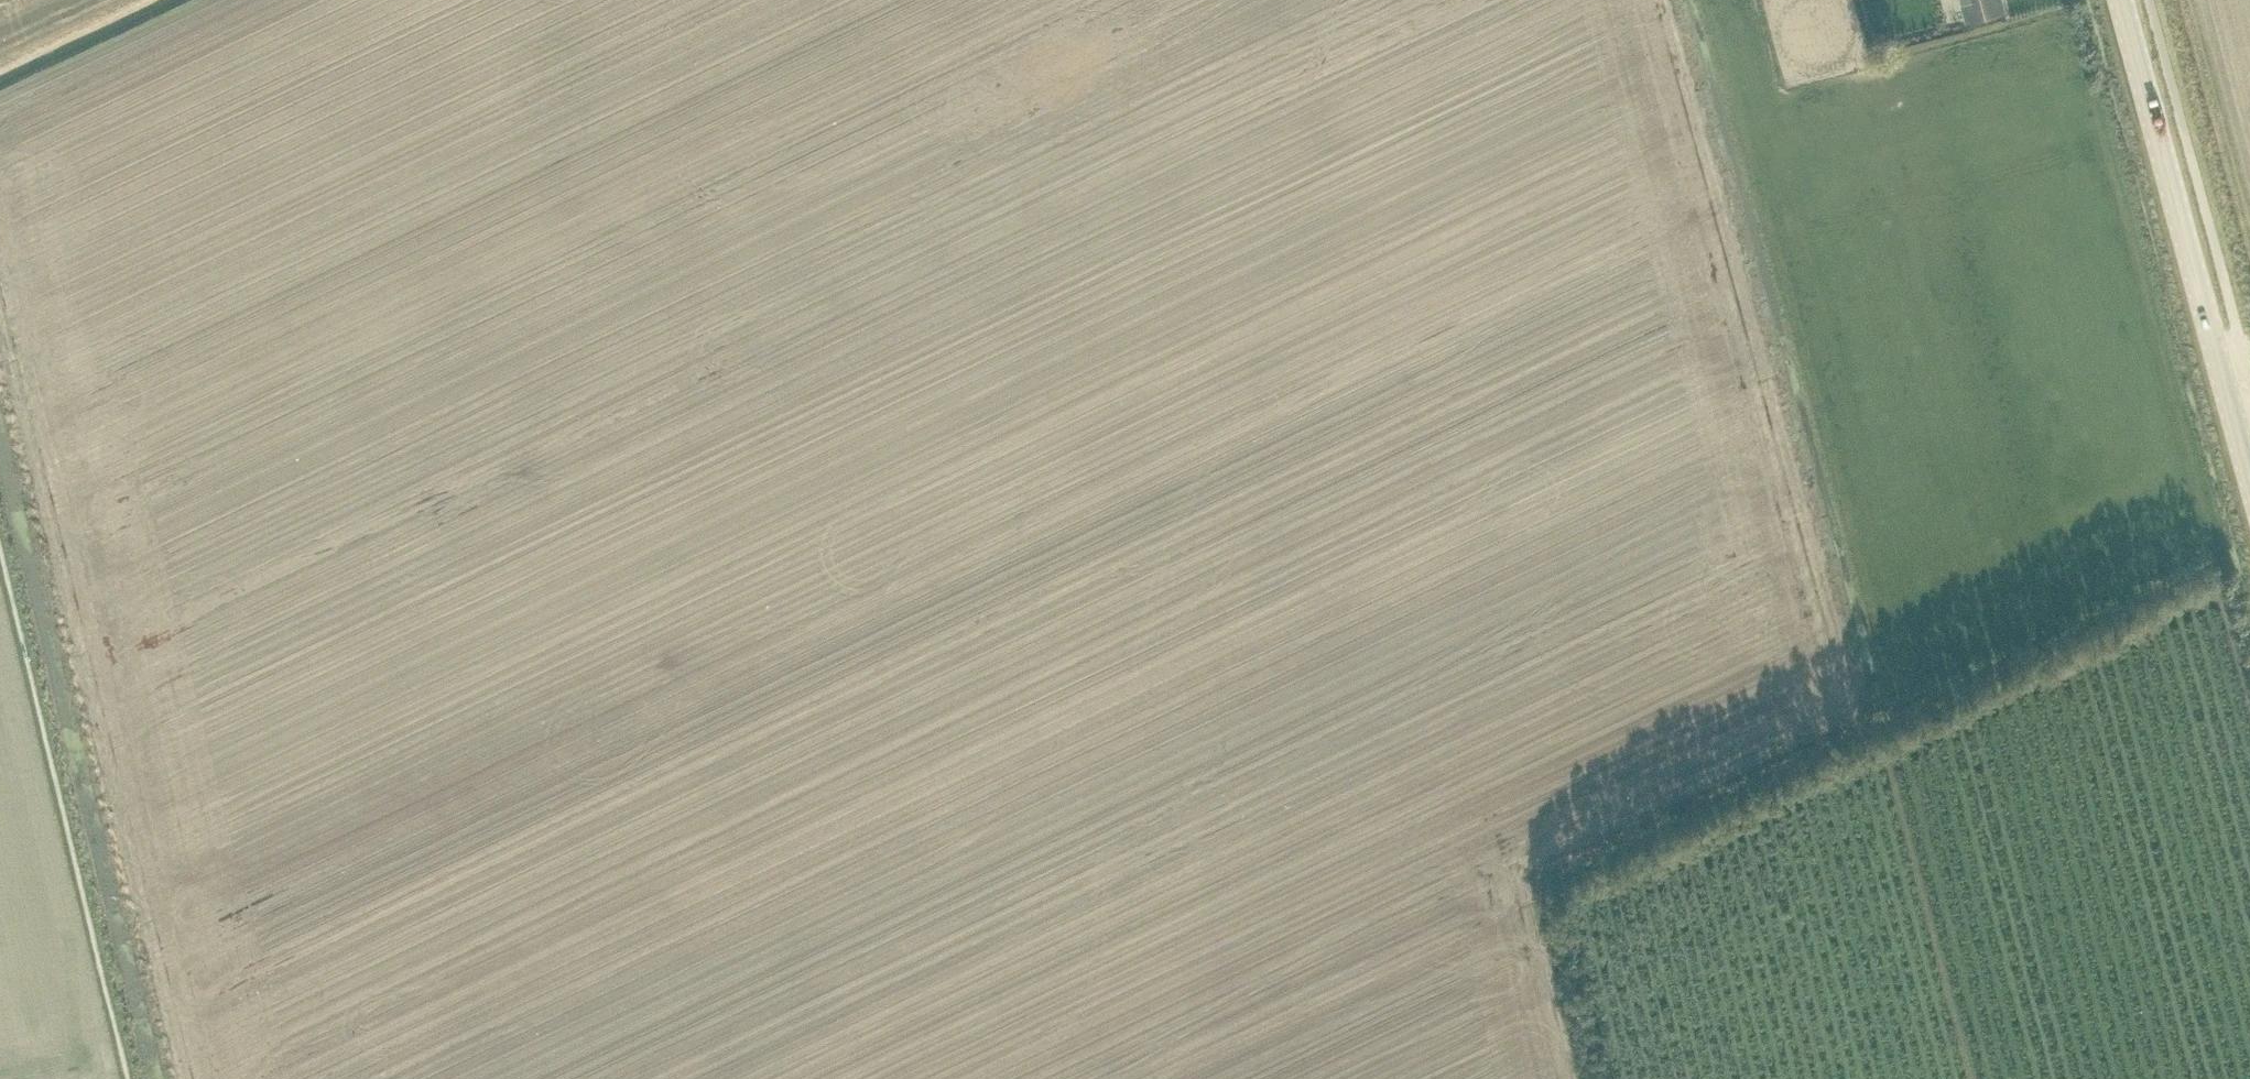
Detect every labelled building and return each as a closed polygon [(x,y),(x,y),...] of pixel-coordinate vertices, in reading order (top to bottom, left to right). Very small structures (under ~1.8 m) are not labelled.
[(1968,19),(2002,10),(2000,0),(1961,0),(1967,19),(1968,19)]
